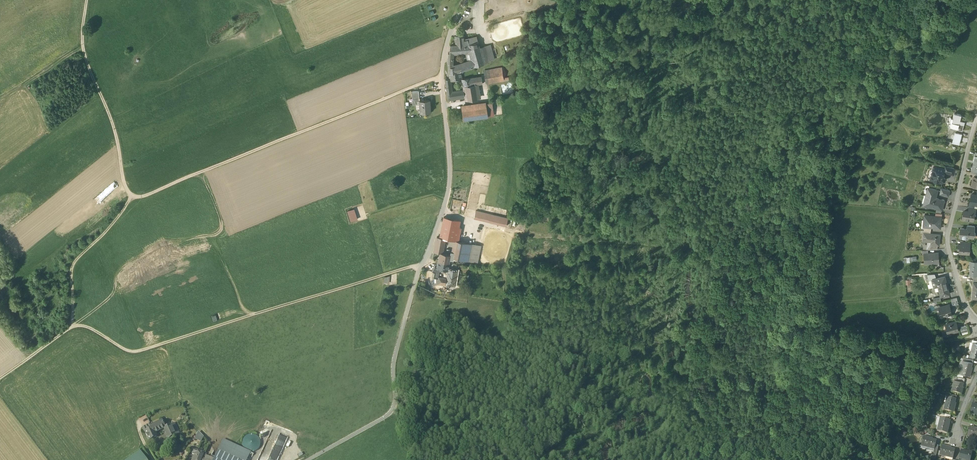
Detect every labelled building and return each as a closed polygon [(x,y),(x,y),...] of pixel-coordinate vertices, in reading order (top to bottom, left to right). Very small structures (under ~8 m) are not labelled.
[(464,35),(455,36),(456,45),(450,46),(449,54),(452,54),(454,54),(466,52),(469,52),(467,44),(478,42),(476,37),(464,40),(464,35)] [(478,42),(467,44),(469,52),(472,61),(473,67),(484,63),(479,48),(478,42)] [(485,46),(489,61),(496,60),(491,44),(485,46)] [(489,61),(485,46),(479,48),(484,63),(489,61)] [(468,62),(460,65),(452,67),(452,63),(448,64),(449,73),(461,72),(460,71),(473,67),(472,61),(468,62)] [(502,68),(485,71),(487,84),(504,81),(502,68)] [(461,72),(449,73),(449,79),(449,81),(461,80),(461,72)] [(480,76),(463,79),(465,91),(466,97),(467,100),(477,99),(475,85),(482,83),(481,77),(480,76)] [(451,93),(447,93),(448,100),(460,98),(459,92),(451,93)] [(429,100),(419,100),(420,113),(430,112),(429,100)] [(486,105),(470,107),(461,109),(463,120),(475,118),(488,116),(486,105)] [(961,115),(954,113),(953,117),(950,117),(949,121),(952,122),(951,126),(952,127),(952,128),(962,131),(964,124),(965,121),(966,117),(961,116),(961,115)] [(961,134),(955,132),(953,142),(959,144),(961,134)] [(946,169),(934,166),(933,170),(931,171),(930,173),(931,175),(931,176),(934,177),(933,180),(934,180),(934,181),(935,182),(937,183),(938,182),(938,181),(942,183),(943,181),(944,181),(945,180),(945,178),(945,177),(943,177),(944,174),(945,171),(946,169)] [(954,168),(946,166),(946,169),(945,171),(947,172),(947,173),(953,174),(955,168),(954,168)] [(942,200),(939,199),(939,198),(936,198),(938,190),(929,188),(927,196),(928,196),(926,205),(937,208),(942,209),(944,200),(942,199),(942,200)] [(950,190),(941,188),(941,191),(943,191),(942,194),(949,196),(950,190)] [(347,210),(349,221),(356,220),(354,208),(347,210)] [(969,211),(967,210),(966,211),(964,211),(962,219),(965,219),(966,220),(968,221),(969,220),(973,221),(975,212),(969,211)] [(493,215),(476,211),(474,218),(492,222),(493,215)] [(942,216),(924,214),(924,220),(926,220),(926,226),(931,227),(934,227),(934,223),(941,224),(942,216)] [(500,217),(493,215),(492,222),(498,224),(500,217)] [(460,221),(444,217),(440,238),(443,238),(443,239),(456,241),(458,242),(458,241),(461,228),(458,228),(460,221)] [(967,228),(961,228),(960,236),(961,236),(961,238),(968,238),(968,236),(973,237),(974,235),(976,233),(974,231),(974,229),(967,228)] [(931,233),(924,232),(923,240),(931,241),(931,243),(932,244),(938,244),(939,244),(940,234),(931,233)] [(472,244),(458,241),(458,242),(456,241),(453,252),(450,252),(450,255),(449,259),(453,260),(453,258),(468,261),(472,244)] [(970,245),(963,244),(958,243),(958,249),(960,249),(960,252),(968,253),(968,250),(969,250),(970,245)] [(481,246),(472,244),(468,261),(477,263),(481,246)] [(928,252),(924,253),(925,263),(933,262),(933,261),(939,260),(938,252),(928,252)] [(440,253),(438,261),(449,262),(449,259),(450,255),(440,253)] [(449,262),(438,261),(437,268),(439,269),(447,270),(449,262)] [(457,271),(449,270),(448,271),(447,279),(446,285),(454,286),(457,271)] [(936,278),(932,279),(934,286),(938,285),(939,290),(941,296),(949,293),(945,275),(936,278)] [(950,304),(944,306),(944,305),(940,306),(941,307),(939,307),(941,316),(952,313),(950,304)] [(956,321),(946,324),(948,333),(950,332),(950,333),(954,332),(953,331),(958,330),(956,321)] [(966,361),(964,360),(962,367),(961,367),(960,373),(970,376),(971,371),(970,371),(972,362),(966,361)] [(957,380),(956,379),(954,387),(953,386),(951,392),(961,395),(962,391),(962,390),(964,381),(957,380)] [(950,398),(948,398),(946,405),(945,405),(944,411),(954,413),(955,409),(954,409),(956,400),(950,398)] [(944,419),(941,419),(939,426),(938,426),(937,432),(947,434),(948,430),(947,430),(949,421),(944,419)] [(151,426),(152,428),(154,431),(164,427),(162,422),(151,426)] [(174,423),(171,425),(173,424),(174,427),(172,428),(175,436),(179,434),(174,423)] [(171,425),(164,428),(169,439),(176,436),(172,428),(171,425)] [(970,427),(967,438),(973,439),(974,438),(976,439),(976,430),(973,429),(974,428),(970,427)] [(147,431),(145,432),(149,441),(157,437),(154,431),(152,428),(147,431)] [(287,436),(279,433),(276,440),(268,437),(258,459),(277,459),(287,436)] [(260,446),(260,443),(260,440),(258,437),(255,435),(251,434),(248,435),(245,437),(243,440),(242,443),(243,446),(245,449),(248,451),(251,452),(255,451),(258,449),(260,446)] [(937,441),(927,439),(928,438),(924,437),(921,448),(927,449),(928,448),(935,449),(935,450),(936,446),(937,441)] [(225,440),(222,441),(219,449),(243,459),(247,459),(250,453),(225,440)] [(946,447),(942,446),(939,457),(946,458),(946,457),(953,459),(955,450),(946,448),(946,447)] [(124,459),(149,459),(141,448),(124,459)] [(204,453),(192,448),(190,452),(193,453),(192,454),(194,455),(201,458),(202,456),(204,453)] [(219,449),(214,459),(243,459),(219,449)] [(961,451),(959,459),(964,459),(971,459),(972,453),(961,451)]
